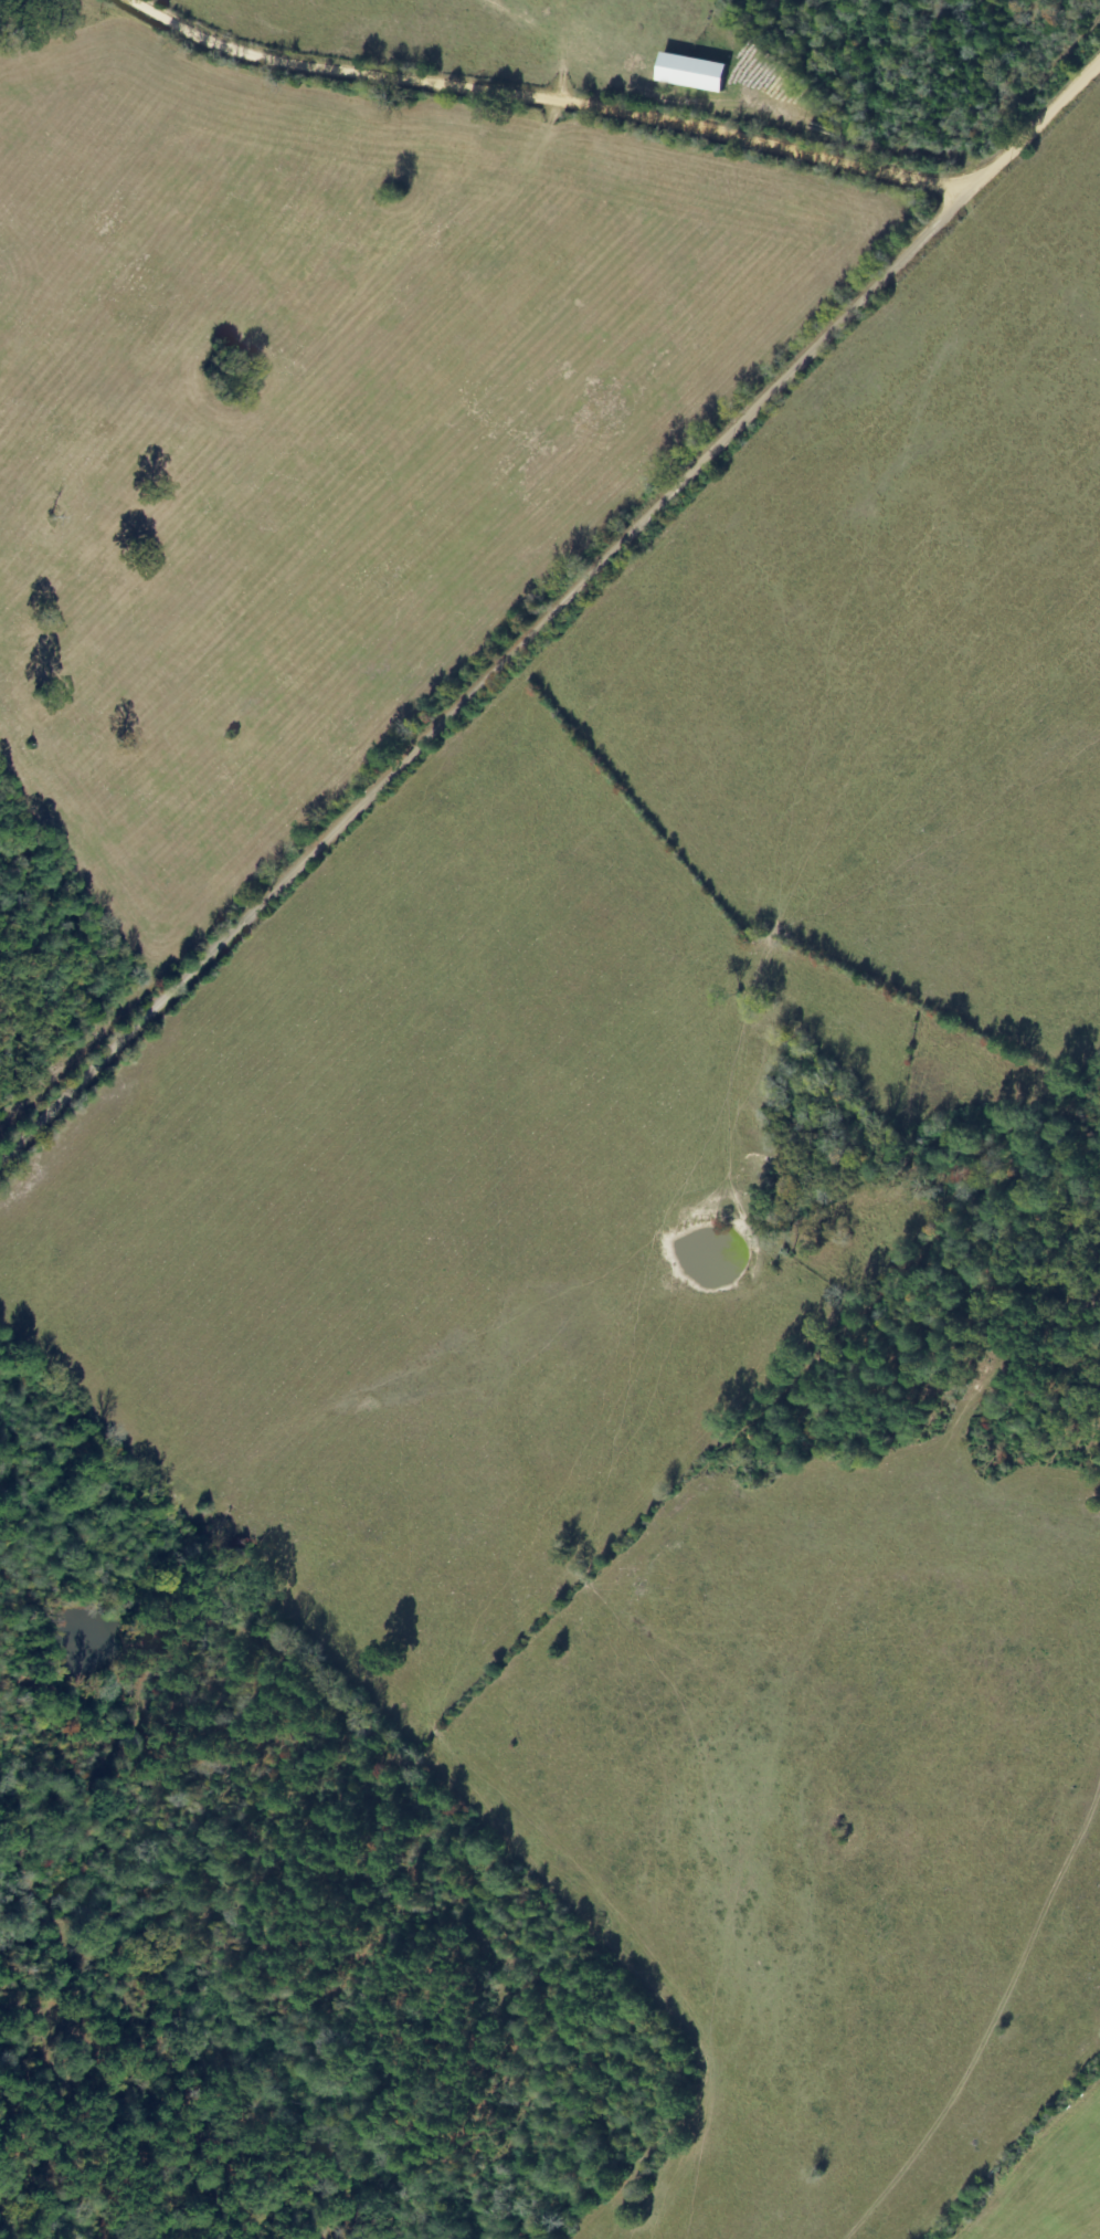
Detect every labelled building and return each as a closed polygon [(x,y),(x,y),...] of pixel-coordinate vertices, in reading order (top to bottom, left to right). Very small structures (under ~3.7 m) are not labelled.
[(656,82),(720,95),(725,67),(661,54),(656,82)]
